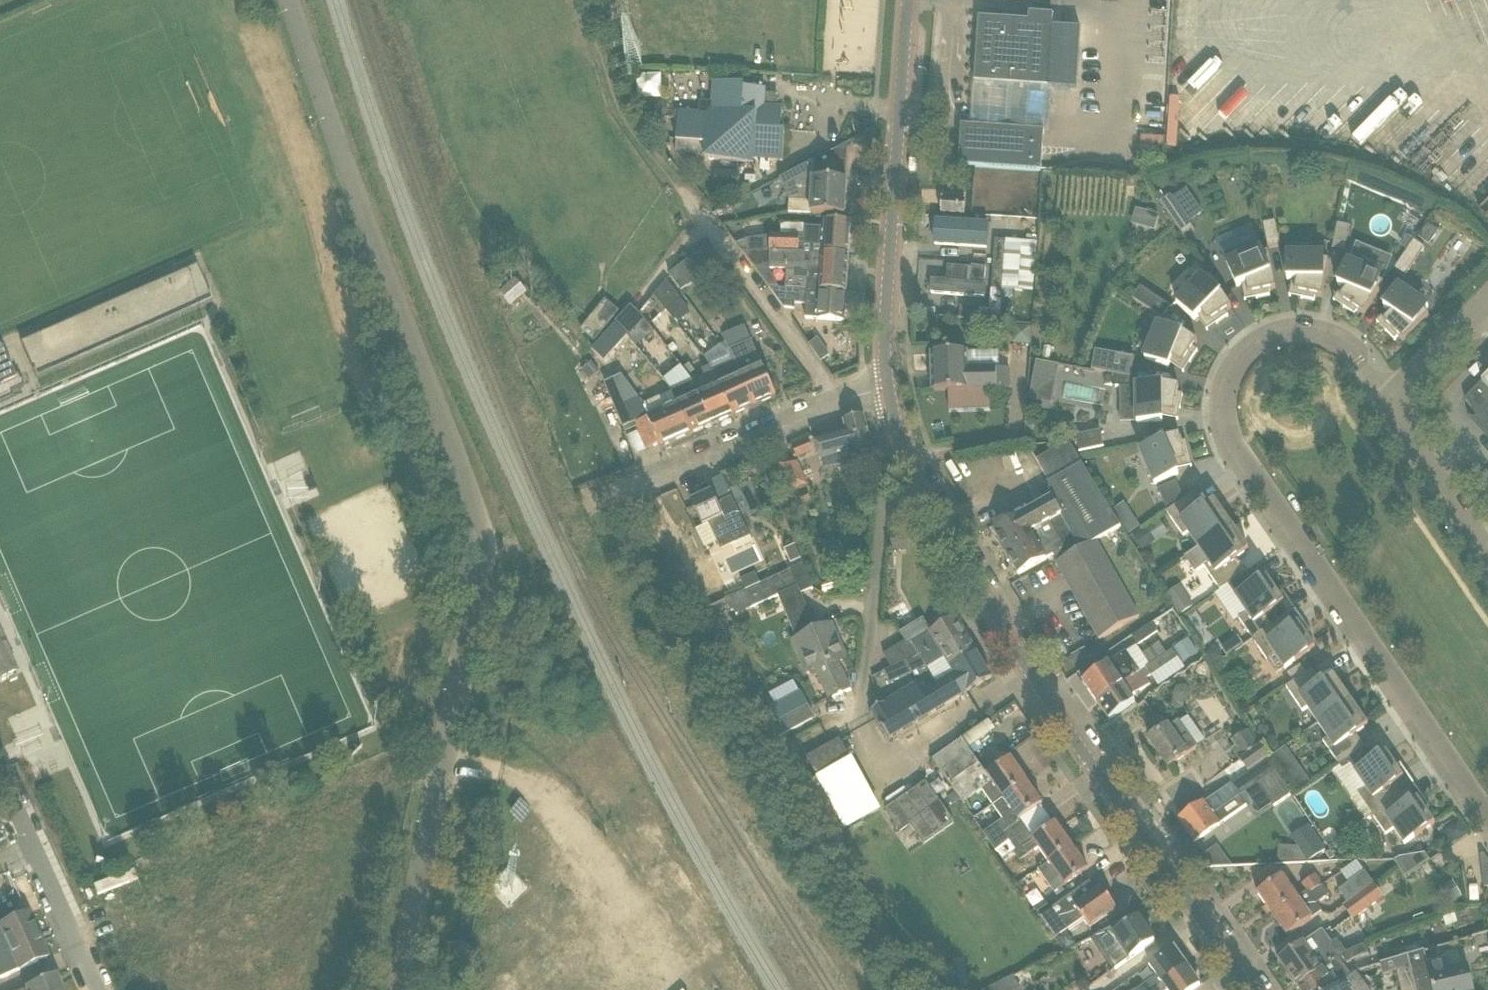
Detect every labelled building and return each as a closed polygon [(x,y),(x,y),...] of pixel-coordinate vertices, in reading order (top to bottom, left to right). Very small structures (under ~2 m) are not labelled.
[(1031,14),(1030,22),(980,19),(975,83),(1041,88),(1048,89),(1053,16),(1045,15),(1031,14)] [(643,73),(641,96),(664,98),(666,75),(643,73)] [(772,97),(770,97),(766,97),(766,90),(745,89),(745,85),(715,82),(713,103),(704,103),(700,106),(700,115),(679,113),(677,147),(685,148),(685,154),(705,156),(705,160),(753,164),(754,159),(783,162),(786,131),(782,131),(783,110),(777,109),(777,103),(772,97)] [(960,149),(959,167),(974,168),(1042,173),(1043,152),(1045,133),(962,127),(960,149)] [(848,144),(836,151),(835,161),(847,162),(848,144)] [(811,216),(846,218),(848,182),(815,180),(816,161),(780,180),(790,200),(812,202),(811,216)] [(1172,196),(1161,203),(1184,237),(1195,230),(1190,224),(1173,198),(1172,196)] [(965,216),(966,200),(943,199),(942,214),(965,216)] [(1146,221),(1149,230),(1155,232),(1159,216),(1148,213),(1146,221)] [(987,248),(989,220),(933,215),(931,244),(987,248)] [(849,257),(851,224),(827,221),(826,229),(806,228),(806,226),(782,226),(781,238),(771,238),(749,240),(749,253),(749,254),(849,257)] [(1268,249),(1281,247),(1276,222),(1263,225),(1268,249)] [(1429,245),(1439,231),(1428,223),(1418,238),(1429,245)] [(1333,250),(1345,252),(1350,228),(1338,225),(1333,250)] [(749,253),(749,240),(737,244),(743,253),(749,253)] [(995,241),(994,264),(1005,265),(1006,241),(995,241)] [(1394,271),(1405,278),(1419,257),(1425,248),(1414,241),(1394,271)] [(717,265),(715,262),(705,249),(687,263),(700,278),(717,265)] [(1008,249),(1004,292),(1033,294),(1036,251),(1008,249)] [(1228,264),(1237,288),(1247,284),(1249,296),(1256,294),(1257,299),(1270,297),(1269,292),(1276,290),(1270,255),(1263,256),(1261,251),(1228,264)] [(771,288),(779,289),(775,279),(770,271),(787,272),(787,289),(847,292),(849,257),(749,254),(749,253),(743,253),(769,288),(771,288)] [(1288,256),(1288,281),(1298,281),(1295,293),(1302,294),(1301,299),(1315,302),(1316,297),(1323,299),(1326,284),(1330,263),(1324,262),(1324,256),(1288,256)] [(682,292),(700,278),(687,263),(670,276),(682,292)] [(1348,263),(1338,286),(1347,290),(1341,300),(1347,304),(1344,308),(1355,316),(1358,312),(1364,316),(1374,301),(1384,286),(1379,283),(1381,277),(1348,263)] [(994,266),(993,289),(1003,290),(1004,266),(994,266)] [(21,343),(37,379),(213,303),(197,267),(21,343)] [(1177,304),(1195,322),(1202,315),(1208,325),(1214,320),(1217,325),(1229,317),(1226,313),(1232,308),(1224,297),(1212,279),(1207,283),(1202,278),(1177,304)] [(499,293),(511,307),(528,293),(516,279),(499,293)] [(985,299),(986,283),(929,280),(929,296),(985,299)] [(692,314),(676,293),(667,281),(656,296),(668,312),(669,311),(678,324),(692,314)] [(806,318),(845,322),(847,292),(787,289),(779,289),(771,288),(770,289),(785,309),(795,309),(796,305),(807,306),(806,318)] [(1141,288),(1133,300),(1163,320),(1171,308),(1141,288)] [(1404,343),(1429,318),(1425,313),(1428,308),(1399,288),(1384,309),(1393,315),(1384,323),(1389,328),(1386,332),(1395,341),(1399,338),(1404,343)] [(991,291),(990,310),(989,322),(1000,323),(1003,292),(991,291)] [(641,314),(642,315),(650,326),(668,312),(656,296),(641,314)] [(641,321),(638,318),(631,312),(619,326),(629,335),(641,321)] [(1191,363),(1198,352),(1194,349),(1198,343),(1167,323),(1164,328),(1159,326),(1145,359),(1169,369),(1172,360),(1183,366),(1186,360),(1191,363)] [(1033,328),(1014,326),(1014,345),(1032,346),(1033,328)] [(735,361),(756,407),(777,398),(752,342),(729,352),(734,362),(735,361)] [(673,355),(679,350),(675,344),(669,349),(673,355)] [(823,364),(824,363),(833,355),(824,345),(815,354),(823,364)] [(0,352),(0,388),(16,381),(3,351),(0,352)] [(1135,359),(1096,351),(1092,371),(1113,375),(1132,378),(1135,359)] [(1011,370),(1001,370),(1000,352),(932,354),(933,392),(1011,390),(1011,370)] [(714,370),(734,416),(756,407),(735,361),(734,362),(714,370)] [(591,382),(601,373),(593,363),(591,365),(584,371),(583,372),(591,382)] [(690,377),(696,373),(690,365),(684,369),(690,377)] [(713,371),(714,372),(694,381),(713,426),(734,416),(714,370),(713,371)] [(1180,388),(1113,375),(1113,387),(1137,387),(1137,423),(1149,423),(1163,423),(1163,413),(1175,415),(1176,408),(1181,409),(1183,396),(1178,395),(1180,388)] [(692,435),(679,405),(649,417),(644,405),(623,377),(606,384),(610,392),(612,398),(627,432),(638,428),(647,450),(660,445),(661,448),(692,435)] [(1466,400),(1477,418),(1475,420),(1470,418),(1469,419),(1487,428),(1487,378),(1466,400)] [(694,381),(673,391),(679,405),(692,435),(713,426),(694,381)] [(604,413),(615,408),(611,400),(601,404),(604,413)] [(873,452),(873,449),(864,417),(845,422),(848,433),(815,442),(820,461),(822,461),(824,469),(855,461),(854,457),(873,452)] [(1080,453),(1104,448),(1100,432),(1076,437),(1077,440),(1080,453)] [(1190,456),(1187,442),(1182,443),(1180,436),(1152,443),(1145,444),(1147,450),(1141,453),(1155,486),(1179,475),(1175,466),(1186,464),(1185,457),(1190,456)] [(797,459),(813,453),(809,440),(793,447),(797,459)] [(1078,457),(1070,443),(1038,461),(1050,483),(1049,484),(1051,499),(994,532),(1007,554),(1105,500),(1078,457)] [(781,460),(767,465),(777,488),(790,482),(794,491),(807,486),(795,458),(782,463),(781,460)] [(1158,490),(1168,512),(1185,501),(1177,482),(1158,490)] [(789,491),(777,494),(783,507),(794,502),(789,491)] [(697,500),(693,503),(704,527),(709,525),(718,544),(722,552),(750,539),(732,498),(717,505),(712,495),(704,498),(701,498),(697,500)] [(1197,550),(1232,526),(1222,511),(1216,502),(1215,501),(1214,502),(1211,504),(1202,510),(1193,496),(1185,501),(1168,512),(1167,513),(1184,537),(1187,535),(1197,550)] [(1097,544),(1122,529),(1120,526),(1105,500),(1007,554),(1019,576),(1053,557),(1055,561),(1058,565),(1097,544)] [(1131,514),(1120,522),(1130,536),(1141,528),(1131,514)] [(1242,541),(1232,526),(1197,550),(1208,565),(1204,567),(1221,592),(1228,586),(1246,574),(1237,560),(1245,554),(1248,552),(1249,551),(1249,550),(1242,541)] [(1143,552),(1157,543),(1156,542),(1148,529),(1134,538),(1143,552)] [(1058,565),(1100,641),(1139,616),(1097,544),(1058,565)] [(833,699),(852,691),(845,675),(841,677),(836,664),(847,659),(833,626),(819,632),(801,593),(813,588),(803,566),(793,571),(762,585),(747,592),(727,600),(733,614),(737,613),(739,617),(779,598),(799,642),(802,640),(821,686),(826,684),(833,699)] [(747,592),(762,585),(757,574),(742,580),(747,592)] [(1246,574),(1228,586),(1248,614),(1239,620),(1253,640),(1288,616),(1281,606),(1285,603),(1268,578),(1255,587),(1246,574)] [(860,588),(863,585),(863,581),(860,578),(856,578),(853,581),(853,585),(856,588),(860,588)] [(1186,595),(1171,604),(1180,617),(1194,608),(1186,595)] [(1288,616),(1253,640),(1267,661),(1275,655),(1286,670),(1316,649),(1299,624),(1295,626),(1288,616)] [(968,638),(956,618),(909,646),(907,642),(885,656),(892,669),(892,670),(920,656),(921,658),(938,647),(942,653),(968,638)] [(1237,650),(1244,645),(1238,637),(1231,642),(1237,650)] [(0,638),(0,683),(8,679),(10,683),(18,679),(16,675),(17,675),(0,638)] [(919,672),(920,674),(945,659),(950,667),(977,652),(968,638),(942,653),(938,647),(921,658),(920,656),(892,670),(892,669),(884,673),(890,685),(913,675),(919,672)] [(1189,640),(1174,649),(1184,664),(1198,655),(1189,640)] [(1151,666),(1167,655),(1166,653),(1160,644),(1144,655),(1143,655),(1151,666)] [(1224,659),(1217,648),(1205,655),(1213,667),(1224,659)] [(1141,673),(1126,651),(1083,682),(1097,702),(1141,673)] [(1146,679),(1152,675),(1153,677),(1178,659),(1173,651),(1167,655),(1151,666),(1141,673),(1097,702),(1110,722),(1137,703),(1132,697),(1151,685),(1146,679)] [(889,741),(993,678),(977,652),(950,667),(955,675),(921,695),(915,686),(870,712),(889,741)] [(1294,683),(1307,675),(1301,666),(1288,675),(1294,683)] [(1334,676),(1333,677),(1322,685),(1312,671),(1307,675),(1294,683),(1287,688),(1303,713),(1306,710),(1317,725),(1352,702),(1334,676)] [(773,726),(770,728),(777,740),(813,720),(806,709),(808,708),(801,695),(766,713),(773,726)] [(1369,727),(1362,717),(1352,702),(1317,725),(1327,740),(1324,742),(1340,767),(1366,749),(1356,735),(1369,727)] [(1019,710),(1015,704),(1003,713),(1008,719),(1019,710)] [(1180,722),(1176,725),(1173,727),(1164,714),(1158,718),(1147,726),(1148,727),(1151,725),(1158,735),(1150,741),(1169,768),(1172,766),(1198,748),(1180,722)] [(1270,759),(1261,745),(1256,748),(1245,732),(1232,741),(1243,757),(1239,760),(1248,772),(1249,773),(1270,759)] [(819,780),(852,761),(841,740),(808,757),(819,780)] [(1028,784),(1011,760),(988,777),(962,740),(933,761),(936,765),(962,802),(964,805),(983,792),(994,807),(1028,784)] [(1359,795),(1373,816),(1408,792),(1401,781),(1404,779),(1387,754),(1375,762),(1366,749),(1340,767),(1343,771),(1351,766),(1367,790),(1359,795)] [(1294,795),(1288,786),(1270,759),(1249,773),(1248,772),(1180,821),(1196,843),(1198,842),(1220,825),(1247,806),(1240,797),(1260,784),(1269,798),(1275,807),(1294,795)] [(804,788),(830,839),(881,811),(853,761),(852,761),(819,780),(804,788)] [(1298,794),(1312,785),(1303,771),(1289,781),(1298,794)] [(910,825),(912,828),(924,844),(954,824),(946,812),(927,783),(925,785),(885,812),(900,831),(910,825)] [(994,807),(1003,821),(985,834),(998,853),(1029,832),(1021,821),(1043,805),(1028,784),(994,807)] [(1408,792),(1373,816),(1387,836),(1395,830),(1405,846),(1435,825),(1418,800),(1415,802),(1408,792)] [(1468,836),(1459,824),(1447,832),(1455,843),(1456,844),(1468,836)] [(1050,865),(1074,849),(1057,825),(1035,841),(1029,832),(998,853),(1006,864),(1010,861),(1016,856),(1020,861),(1020,862),(1039,849),(1050,864),(1050,865)] [(1315,858),(1325,852),(1326,851),(1316,835),(1298,847),(1308,863),(1315,858)] [(1308,863),(1298,848),(1278,847),(1278,864),(1308,863)] [(1050,865),(1050,864),(1040,871),(1050,886),(1055,893),(1065,886),(1065,887),(1089,870),(1074,849),(1050,865)] [(1404,875),(1431,864),(1425,850),(1398,861),(1404,875)] [(1331,862),(1335,859),(1331,852),(1327,855),(1331,862)] [(1013,866),(1020,861),(1016,856),(1010,861),(1013,866)] [(1203,857),(1195,862),(1200,869),(1211,868),(1203,857)] [(1274,866),(1258,879),(1266,889),(1258,895),(1273,916),(1297,899),(1274,866)] [(1347,903),(1374,884),(1366,873),(1339,892),(1347,903)] [(1302,885),(1307,893),(1308,892),(1310,894),(1322,886),(1316,876),(1302,885)] [(1462,898),(1453,881),(1441,888),(1449,905),(1462,898)] [(1090,929),(1117,910),(1102,889),(1097,893),(1091,883),(1051,911),(1042,917),(1041,918),(1056,940),(1069,930),(1067,928),(1082,917),(1090,929)] [(1375,886),(1374,884),(1347,903),(1348,904),(1345,906),(1353,918),(1355,920),(1384,899),(1375,886)] [(1312,920),(1322,913),(1317,905),(1329,896),(1322,886),(1310,894),(1308,892),(1307,893),(1297,899),(1273,916),(1288,938),(1312,920)] [(1035,908),(1042,917),(1051,911),(1045,902),(1035,908)] [(18,971),(47,959),(28,915),(0,927),(0,979),(18,971)] [(1115,971),(1155,943),(1139,920),(1099,947),(1115,971)] [(1325,933),(1322,929),(1304,942),(1279,961),(1298,988),(1338,958),(1346,952),(1337,941),(1332,944),(1325,933)] [(1365,946),(1342,956),(1348,965),(1369,955),(1365,946)] [(1138,989),(1156,989),(1188,968),(1174,949),(1148,967),(1156,978),(1138,989)] [(1416,989),(1474,989),(1469,967),(1448,972),(1446,963),(1429,967),(1425,952),(1407,957),(1416,989)] [(1407,957),(1380,964),(1385,979),(1397,975),(1401,989),(1416,989),(1407,957)] [(1344,966),(1338,958),(1298,988),(1299,989),(1334,989),(1343,983),(1352,977),(1345,965),(1344,966)] [(1201,986),(1188,968),(1156,989),(1195,989),(1201,986)] [(56,977),(26,989),(62,989),(56,977)] [(989,989),(1019,989),(1012,978),(989,989)]
